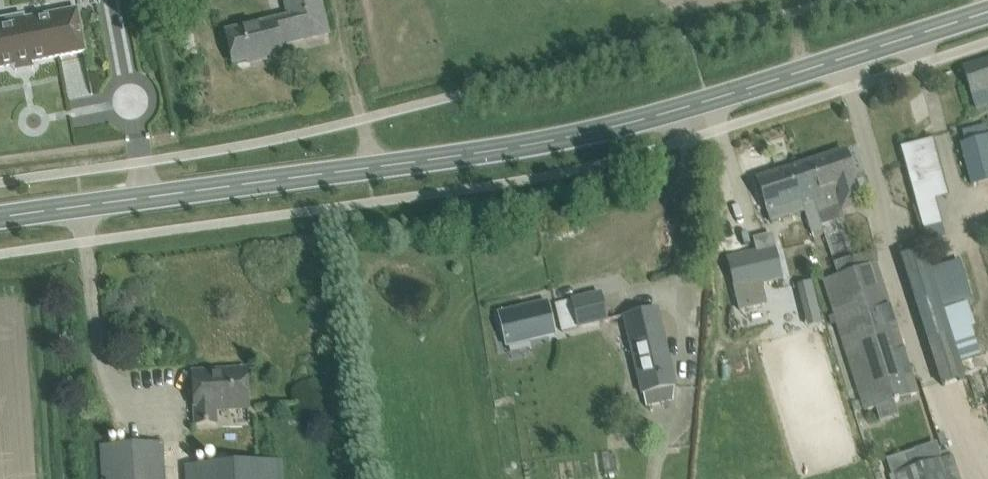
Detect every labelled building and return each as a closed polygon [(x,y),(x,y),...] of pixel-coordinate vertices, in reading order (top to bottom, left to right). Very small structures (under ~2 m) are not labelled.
[(323,14),(320,0),(285,0),(290,22),(275,26),(273,22),(227,33),(229,43),(234,62),(251,58),(251,56),(257,55),(259,61),(281,55),(279,45),(328,34),(323,14)] [(14,66),(16,65),(16,63),(30,60),(31,62),(33,62),(85,52),(77,10),(25,20),(15,22),(14,18),(0,20),(0,68),(14,66)] [(964,69),(972,94),(987,88),(987,61),(964,69)] [(960,143),(971,183),(987,179),(987,135),(960,143)] [(859,193),(851,170),(845,151),(802,166),(822,226),(844,219),(840,207),(854,203),(852,196),(859,193)] [(910,190),(938,183),(931,151),(902,158),(910,190)] [(821,226),(822,226),(802,166),(758,180),(770,217),(784,212),(786,218),(805,211),(807,218),(817,215),(821,226)] [(964,382),(920,245),(900,252),(944,388),(964,382)] [(774,249),(726,259),(733,292),(780,282),(774,249)] [(894,402),(919,394),(882,287),(872,254),(835,266),(839,276),(823,281),(864,412),(875,408),(879,422),(899,416),(894,402)] [(578,328),(607,321),(600,293),(571,300),(578,328)] [(498,314),(506,349),(556,337),(548,302),(498,314)] [(674,387),(661,328),(656,309),(625,316),(646,407),(673,401),(674,387)] [(780,317),(782,326),(794,323),(792,314),(780,317)] [(249,411),(248,390),(247,370),(221,372),(221,375),(213,376),(212,372),(193,373),(196,427),(218,426),(217,413),(249,411)] [(937,442),(913,450),(913,451),(886,459),(891,476),(892,478),(959,478),(952,456),(951,456),(949,450),(940,453),(937,442)] [(165,443),(102,446),(103,478),(167,478),(165,443)] [(283,461),(184,466),(185,478),(284,478),(283,461)]
